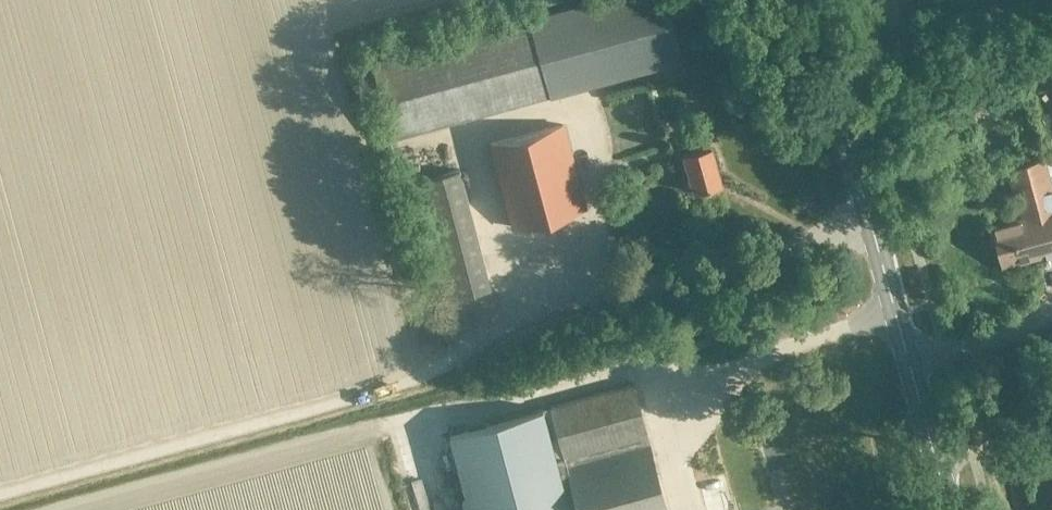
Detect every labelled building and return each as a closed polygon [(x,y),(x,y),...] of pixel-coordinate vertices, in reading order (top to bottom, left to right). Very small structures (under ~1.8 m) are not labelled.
[(532,13),(553,90),(678,56),(663,0),(580,0),(532,13)] [(373,57),(394,133),(553,90),(532,13),(373,57)] [(532,116),(561,117),(561,99),(532,98),(532,116)] [(511,225),(584,205),(562,122),(489,142),(511,225)] [(692,189),(720,182),(710,144),(706,131),(686,136),(689,149),(682,151),(692,189)] [(1051,252),(1051,188),(1044,157),(1006,168),(1019,215),(990,223),(1001,265),(1051,252)] [(439,299),(490,285),(458,167),(406,181),(439,299)] [(470,309),(451,309),(450,332),(469,332),(470,309)] [(697,347),(712,343),(709,333),(694,337),(697,347)] [(633,381),(549,403),(578,509),(667,509),(633,381)] [(449,429),(464,487),(470,509),(578,509),(549,403),(449,429)] [(395,451),(409,448),(405,434),(391,437),(395,451)] [(735,475),(716,484),(725,501),(743,493),(735,475)]
